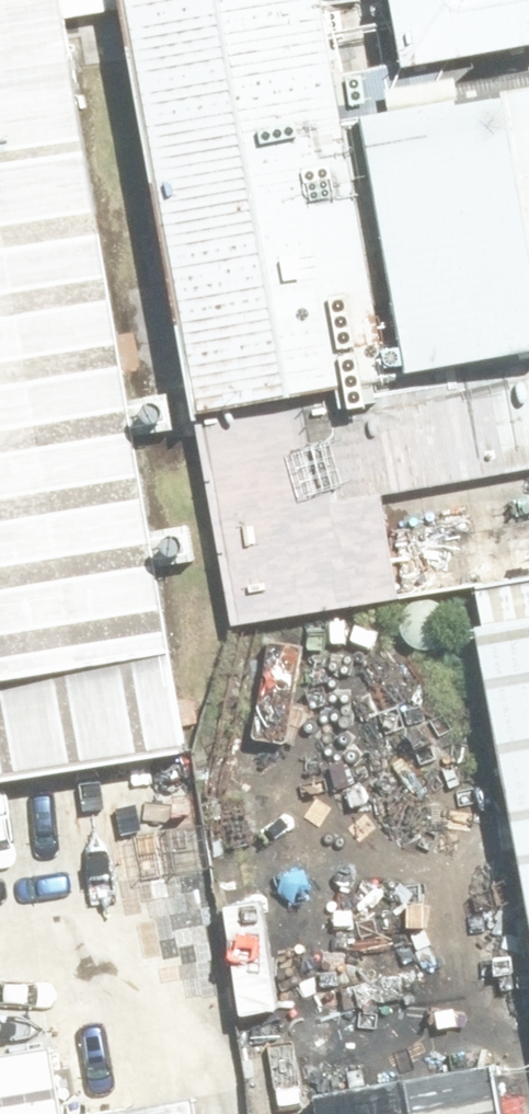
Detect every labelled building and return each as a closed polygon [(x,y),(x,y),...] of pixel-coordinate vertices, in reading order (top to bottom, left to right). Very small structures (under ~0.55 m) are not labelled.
[(167,742),(49,0),(0,0),(0,768),(167,742)] [(171,403),(367,367),(300,0),(97,0),(171,403)] [(383,52),(514,28),(509,0),(374,0),(383,52)] [(332,100),(382,371),(528,344),(528,64),(332,100)] [(348,488),(178,519),(198,628),(368,597),(348,488)] [(450,623),(528,1052),(528,608),(450,623)] [(28,1038),(0,1042),(0,1113),(40,1113),(28,1038)] [(278,1088),(282,1113),(472,1113),(463,1058),(278,1088)]
